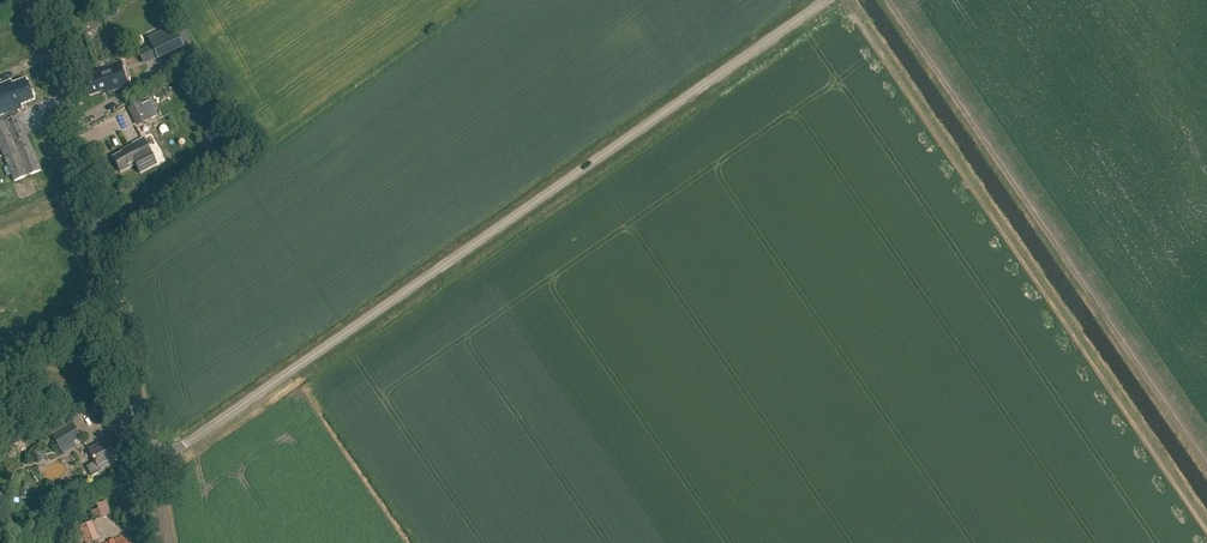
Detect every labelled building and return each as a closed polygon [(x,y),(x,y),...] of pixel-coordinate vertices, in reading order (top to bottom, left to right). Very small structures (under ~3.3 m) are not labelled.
[(151,48),(157,59),(183,46),(175,29),(148,41),(151,48)] [(82,79),(88,97),(102,92),(102,95),(127,87),(119,62),(99,68),(100,70),(91,73),(92,75),(82,79)] [(0,84),(0,149),(14,182),(40,171),(15,111),(22,108),(21,105),(34,99),(26,79),(12,84),(10,80),(0,84)] [(157,116),(150,101),(143,105),(142,102),(129,108),(137,125),(157,116)] [(140,138),(133,142),(141,158),(149,154),(140,138)] [(133,145),(126,149),(127,150),(112,158),(119,173),(142,161),(133,145)] [(184,177),(188,183),(194,179),(190,173),(184,177)] [(81,437),(72,423),(51,435),(60,450),(81,437)] [(94,462),(86,467),(91,476),(100,472),(99,470),(116,461),(114,458),(125,453),(115,435),(88,449),(94,462)] [(44,458),(37,448),(29,454),(36,464),(44,458)] [(94,502),(97,510),(106,507),(103,499),(94,502)] [(85,542),(92,542),(97,541),(90,523),(79,527),(85,542)]
